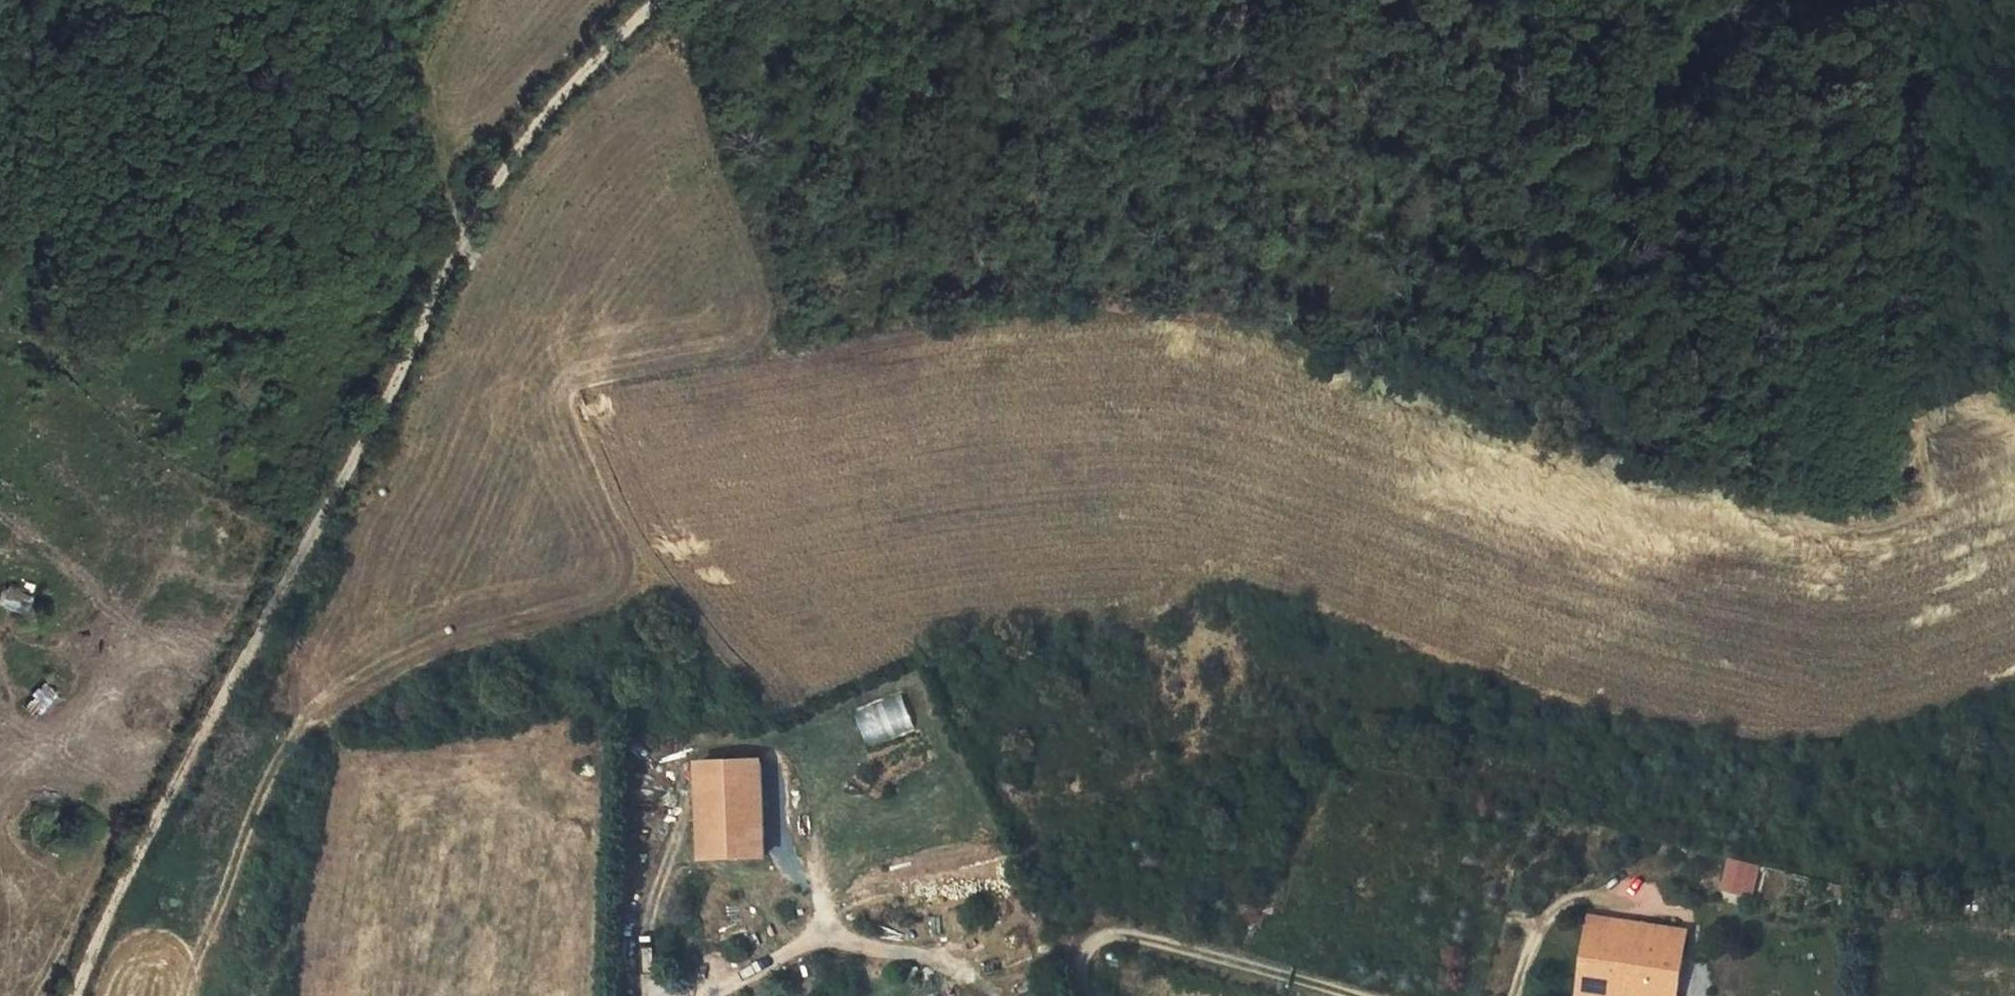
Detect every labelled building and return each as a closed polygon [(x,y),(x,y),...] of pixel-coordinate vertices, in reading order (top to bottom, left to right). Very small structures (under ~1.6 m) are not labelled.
[(867,744),(917,732),(907,693),(857,706),(867,744)] [(750,766),(691,769),(698,859),(761,860),(750,766)] [(1749,868),(1725,858),(1718,887),(1743,895),(1750,868),(1749,868)] [(1588,914),(1576,995),(1676,995),(1686,931),(1588,914)]
